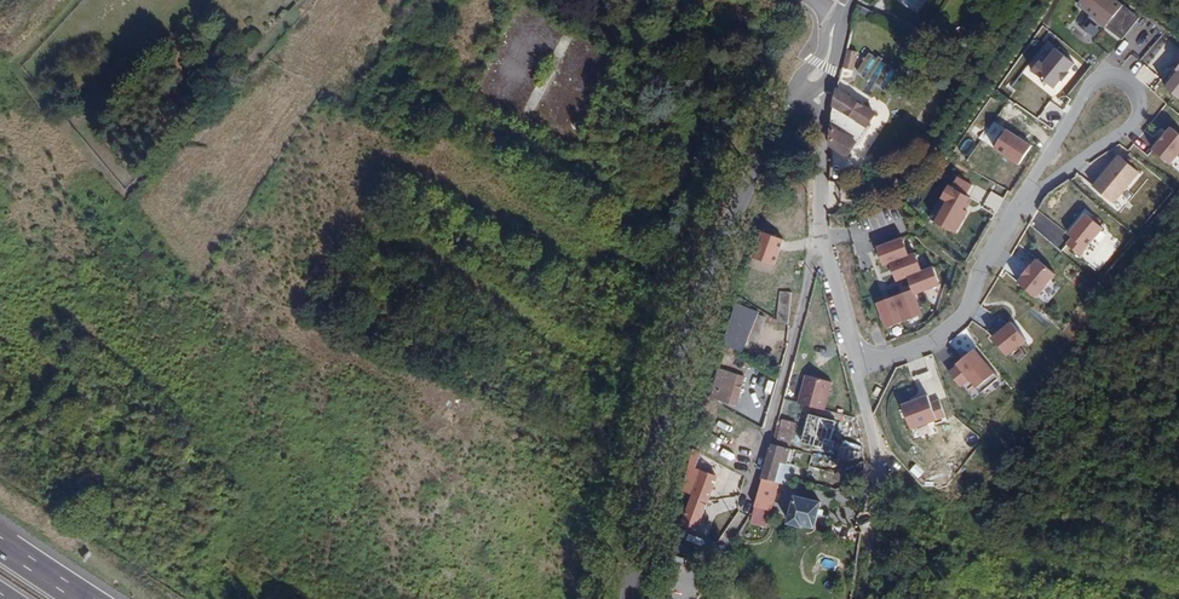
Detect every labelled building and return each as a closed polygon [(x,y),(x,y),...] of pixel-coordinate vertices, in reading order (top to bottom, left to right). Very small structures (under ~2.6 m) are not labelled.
[(926,0),(903,0),(901,4),(920,13),(926,0)] [(1007,0),(984,0),(999,11),(1007,0)] [(1122,6),(1114,0),(1081,0),(1076,6),(1104,28),(1122,6)] [(1122,6),(1106,28),(1121,39),(1138,17),(1122,6)] [(385,42),(391,33),(382,26),(376,35),(385,42)] [(846,49),(841,69),(853,72),(858,52),(846,49)] [(1067,73),(1074,64),(1054,49),(1042,63),(1039,62),(1031,72),(1053,90),(1059,81),(1062,82),(1069,74),(1067,73)] [(867,53),(856,75),(884,89),(895,68),(867,53)] [(1137,79),(1149,87),(1157,75),(1142,65),(1143,63),(1130,54),(1122,66),(1138,77),(1137,79)] [(1164,89),(1178,101),(1178,64),(1174,71),(1177,73),(1164,89)] [(830,114),(829,146),(847,155),(855,141),(858,143),(869,125),(867,125),(873,114),(835,90),(830,114)] [(1178,153),(1178,135),(1169,127),(1150,150),(1168,166),(1178,153)] [(1031,146),(1006,130),(993,149),(1018,166),(1031,146)] [(1115,205),(1141,173),(1118,154),(1092,186),(1115,205)] [(963,210),(969,198),(947,185),(940,198),(947,202),(934,223),(955,235),(968,213),(963,210)] [(1080,257),(1103,229),(1083,213),(1065,235),(1069,239),(1065,244),(1080,257)] [(781,241),(756,232),(747,256),(772,266),(781,241)] [(888,265),(909,256),(901,239),(875,249),(882,267),(888,265)] [(906,278),(922,272),(914,253),(909,256),(888,265),(895,283),(906,278)] [(1035,299),(1055,275),(1035,259),(1015,284),(1035,299)] [(906,278),(911,290),(913,296),(940,285),(933,267),(922,272),(906,278)] [(911,290),(894,297),(904,322),(921,316),(913,296),(911,290)] [(788,324),(790,292),(778,292),(777,323),(788,324)] [(894,297),(875,304),(885,329),(904,322),(894,297)] [(741,304),(731,332),(749,339),(760,311),(741,304)] [(1006,357),(1026,342),(1010,322),(990,339),(1006,357)] [(975,389),(995,373),(975,349),(947,371),(960,388),(969,381),(975,389)] [(724,369),(714,400),(730,404),(731,402),(736,404),(739,396),(733,394),(739,374),(724,369)] [(830,379),(805,373),(798,400),(824,406),(830,379)] [(929,373),(916,374),(918,392),(930,391),(929,373)] [(910,432),(946,417),(939,400),(930,404),(927,396),(899,406),(910,432)] [(809,410),(802,438),(833,446),(835,436),(831,435),(835,417),(809,410)] [(776,426),(770,447),(779,450),(784,451),(787,452),(793,430),(776,426)] [(779,450),(770,447),(762,477),(776,481),(781,462),(776,460),(779,450)] [(784,451),(779,450),(776,460),(781,462),(784,451)] [(701,472),(682,524),(696,529),(715,477),(701,472)] [(776,481),(762,477),(755,507),(769,510),(776,481)] [(820,502),(795,496),(789,523),(804,526),(805,523),(815,525),(820,502)] [(918,521),(924,510),(910,500),(903,512),(918,521)] [(769,510),(755,507),(752,520),(767,524),(771,511),(769,510)] [(710,553),(693,549),(692,555),(708,560),(710,553)] [(821,559),(820,567),(836,568),(836,560),(821,559)]
